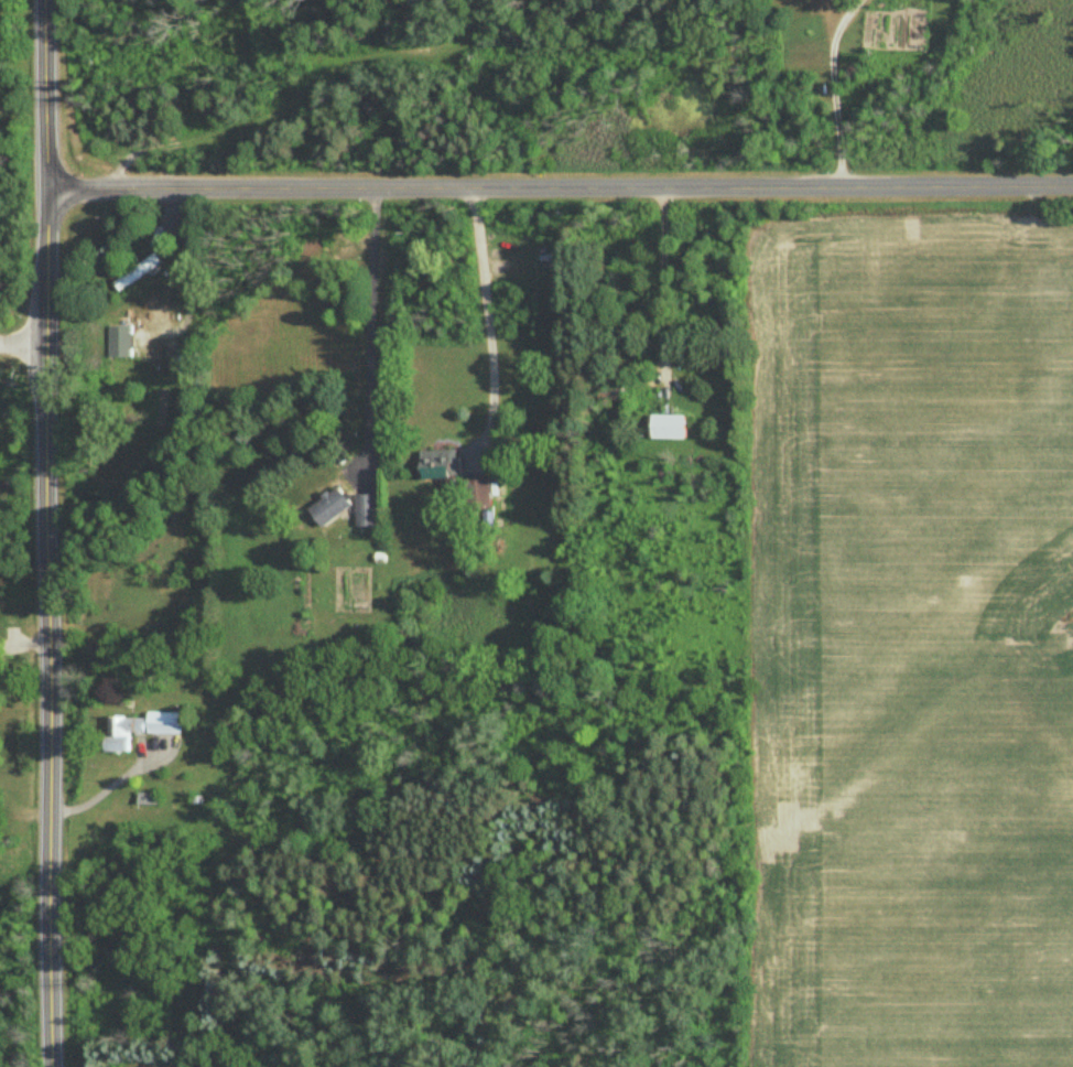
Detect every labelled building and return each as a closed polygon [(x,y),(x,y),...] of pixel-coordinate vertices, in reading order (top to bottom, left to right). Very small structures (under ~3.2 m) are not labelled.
[(113,281),(119,290),(162,262),(155,253),(113,281)] [(109,325),(109,357),(132,357),(132,325),(109,325)] [(687,438),(687,415),(656,415),(656,438),(687,438)] [(460,450),(424,450),(424,478),(460,478),(460,450)] [(311,508),(325,527),(354,505),(341,487),(311,508)] [(359,527),(378,527),(378,494),(359,494),(359,527)] [(134,733),(182,734),(183,712),(151,712),(151,717),(111,716),(111,753),(133,754),(134,733)]
